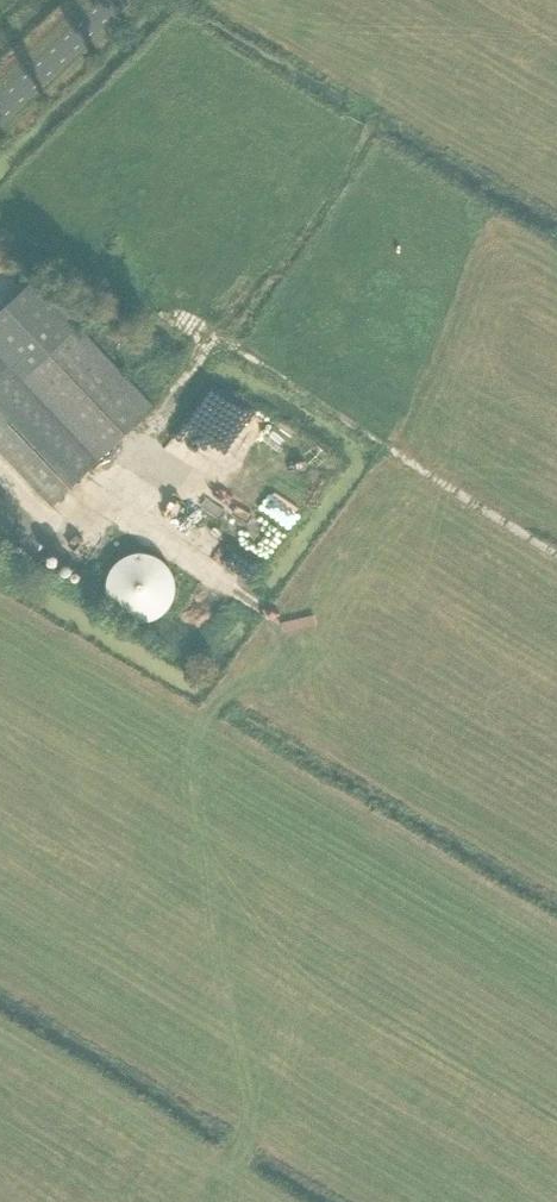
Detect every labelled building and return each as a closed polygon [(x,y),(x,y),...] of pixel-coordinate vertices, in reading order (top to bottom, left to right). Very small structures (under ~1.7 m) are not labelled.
[(51,504),(99,459),(155,407),(35,280),(0,312),(0,449),(51,504)] [(120,562),(115,567),(111,574),(109,581),(107,588),(108,595),(110,603),(113,609),(118,615),(124,620),(131,623),(138,625),(145,625),(153,624),(160,621),(166,617),(171,612),(175,605),(178,598),(179,591),(178,583),(176,576),(173,570),(168,564),(162,559),(156,556),(148,554),(141,554),(134,555),(127,558),(120,562)]
